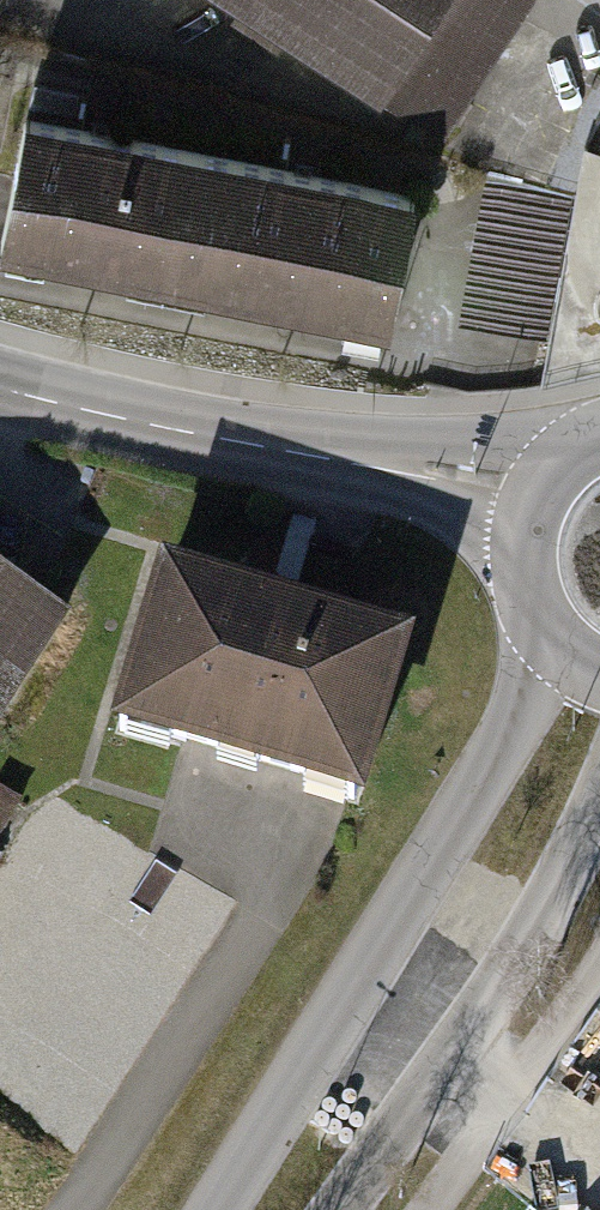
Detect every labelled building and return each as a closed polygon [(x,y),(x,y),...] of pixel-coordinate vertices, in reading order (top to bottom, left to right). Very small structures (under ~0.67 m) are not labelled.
[(449,128),(532,0),(253,0),(449,128)] [(13,228),(191,266),(215,152),(38,114),(13,228)] [(191,266),(384,307),(408,190),(215,152),(191,266)] [(166,556),(115,726),(369,801),(420,632),(166,556)] [(73,616),(0,569),(0,729),(73,616)]
